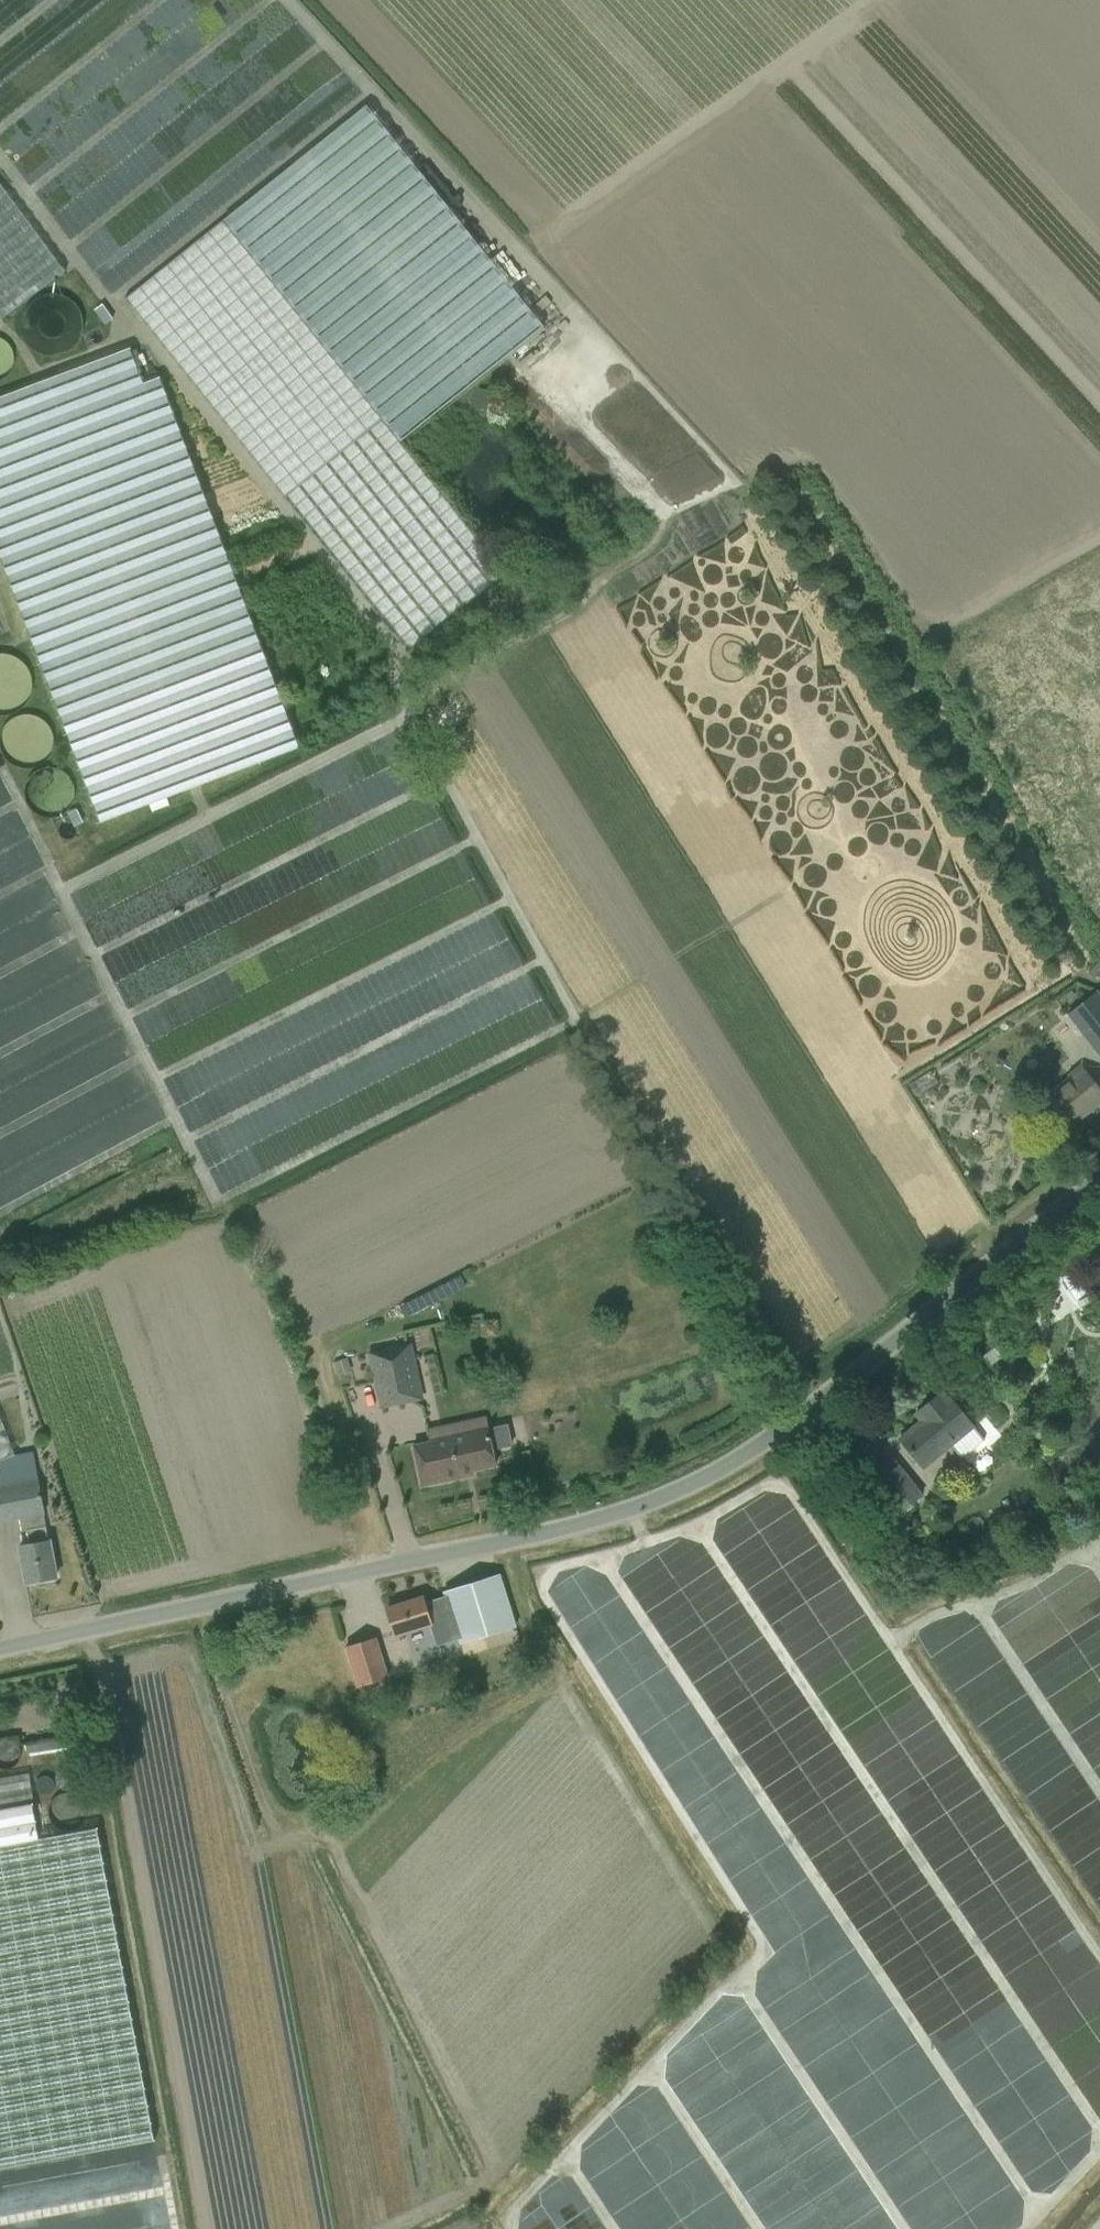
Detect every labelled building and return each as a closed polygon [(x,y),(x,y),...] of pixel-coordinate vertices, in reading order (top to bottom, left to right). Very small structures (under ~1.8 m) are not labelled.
[(399,441),(542,326),(365,105),(124,299),(405,651),(504,574),(399,441)] [(63,271),(0,185),(0,319),(63,271)] [(102,305),(95,310),(104,324),(112,319),(102,305)] [(130,349),(0,398),(0,556),(100,822),(299,747),(160,378),(144,384),(130,349)] [(479,389),(476,409),(492,411),(494,391),(479,389)] [(1097,1054),(1099,1057),(1099,996),(1097,992),(1067,1016),(1097,1054)] [(1052,1112),(1066,1129),(1081,1117),(1080,1115),(1088,1109),(1089,1111),(1099,1102),(1099,1093),(1091,1081),(1080,1066),(1069,1075),(1071,1077),(1042,1099),(1052,1112)] [(227,1198),(271,1179),(267,1169),(253,1175),(243,1152),(220,1162),(212,1144),(205,1148),(227,1198)] [(8,1203),(0,1174),(0,1205),(8,1203)] [(1084,1275),(1072,1281),(1084,1305),(1096,1299),(1084,1275)] [(489,1339),(506,1340),(507,1324),(490,1323),(489,1339)] [(422,1399),(408,1344),(368,1354),(382,1407),(422,1399)] [(344,1358),(333,1361),(337,1374),(348,1371),(344,1358)] [(922,1467),(949,1445),(962,1458),(982,1440),(970,1427),(973,1425),(964,1414),(949,1398),(948,1399),(942,1392),(927,1405),(932,1412),(899,1439),(922,1467)] [(19,1519),(22,1532),(26,1532),(29,1545),(20,1546),(27,1584),(56,1578),(32,1453),(15,1456),(0,1418),(0,1522),(19,1519)] [(986,1427),(995,1444),(1005,1439),(996,1422),(986,1427)] [(496,1466),(491,1445),(488,1430),(413,1446),(417,1465),(422,1487),(461,1478),(460,1474),(496,1466)] [(897,1514),(921,1495),(890,1457),(868,1476),(897,1514)] [(499,1574),(444,1591),(445,1597),(458,1639),(457,1639),(459,1646),(516,1627),(499,1574)] [(415,1601),(387,1609),(393,1630),(395,1636),(415,1630),(429,1625),(436,1646),(457,1639),(458,1639),(445,1597),(424,1603),(423,1598),(415,1601)] [(345,1648),(352,1669),(357,1686),(387,1678),(382,1660),(376,1639),(345,1648)] [(154,2141),(96,1828),(38,1838),(32,1804),(0,1809),(0,2169),(154,2141)]
